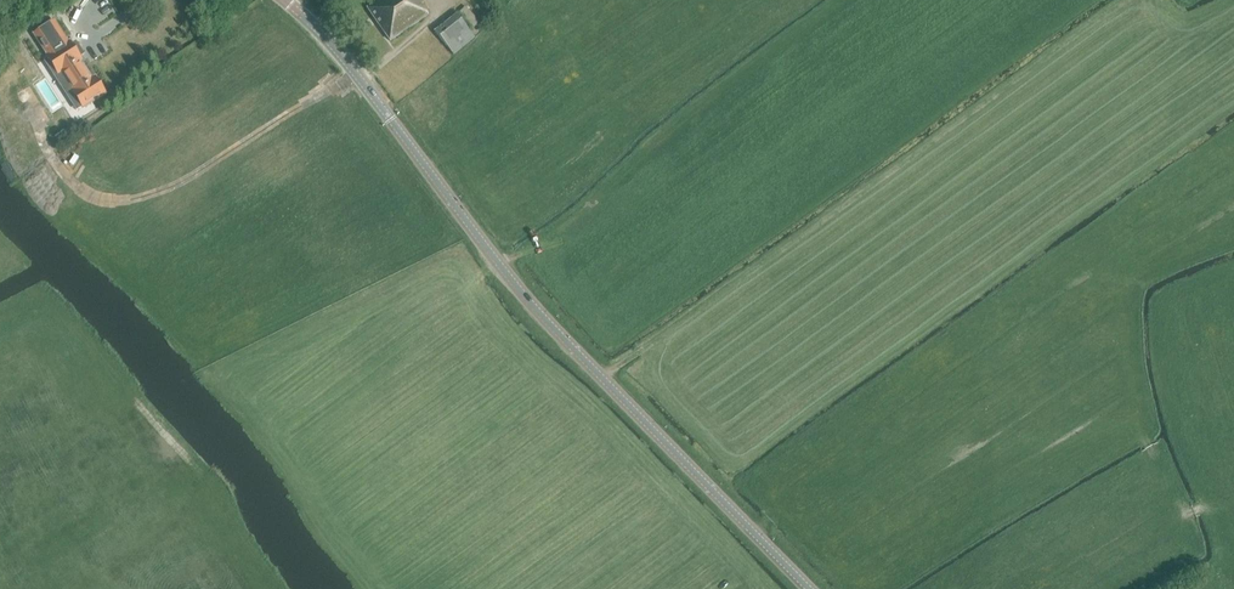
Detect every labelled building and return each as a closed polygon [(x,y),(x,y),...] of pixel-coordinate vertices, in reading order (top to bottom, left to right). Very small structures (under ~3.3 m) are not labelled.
[(367,8),(390,41),(428,14),(421,4),(422,3),(420,0),(378,0),(367,8)] [(455,15),(435,32),(434,32),(453,55),(474,38),(469,31),(479,23),(466,7),(455,15)] [(29,16),(14,25),(20,33),(34,24),(29,16)] [(83,107),(100,95),(104,93),(95,79),(91,81),(78,61),(80,59),(79,57),(84,53),(77,42),(71,45),(70,43),(67,45),(52,22),(35,33),(83,107)]
